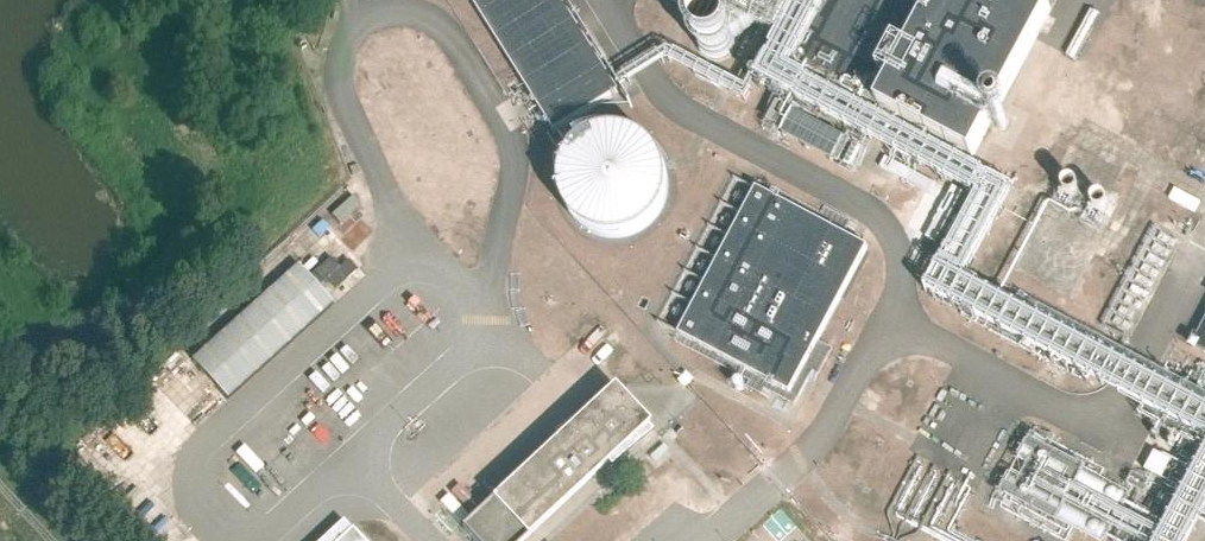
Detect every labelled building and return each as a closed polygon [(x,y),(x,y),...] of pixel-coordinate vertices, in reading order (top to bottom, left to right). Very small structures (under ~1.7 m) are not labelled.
[(556,133),(620,92),(562,0),(472,0),(556,133)] [(1052,9),(1034,0),(829,0),(795,64),(972,158),(1052,9)] [(839,150),(849,126),(796,103),(786,127),(839,150)] [(857,161),(871,143),(853,129),(839,147),(857,161)] [(667,198),(669,184),(667,170),(662,157),(653,146),(642,138),(629,132),(615,130),(601,132),(588,138),(577,146),(568,157),(563,170),(561,184),(563,198),(568,211),(577,223),(588,231),(601,237),(615,238),(629,237),(642,231),(653,223),(662,211),(667,198)] [(1106,182),(1093,187),(1101,210),(1114,205),(1106,182)] [(757,189),(680,335),(790,393),(867,247),(757,189)] [(1166,229),(1159,245),(1178,253),(1185,237),(1166,229)] [(926,280),(952,296),(967,271),(940,256),(926,280)] [(296,268),(192,361),(226,400),(331,306),(296,268)] [(649,423),(614,385),(568,428),(461,527),(474,540),(523,540),(649,423)] [(148,500),(157,491),(142,476),(133,484),(148,500)] [(178,540),(194,540),(203,531),(193,522),(177,540),(178,540)] [(352,529),(339,540),(363,540),(352,529)]
